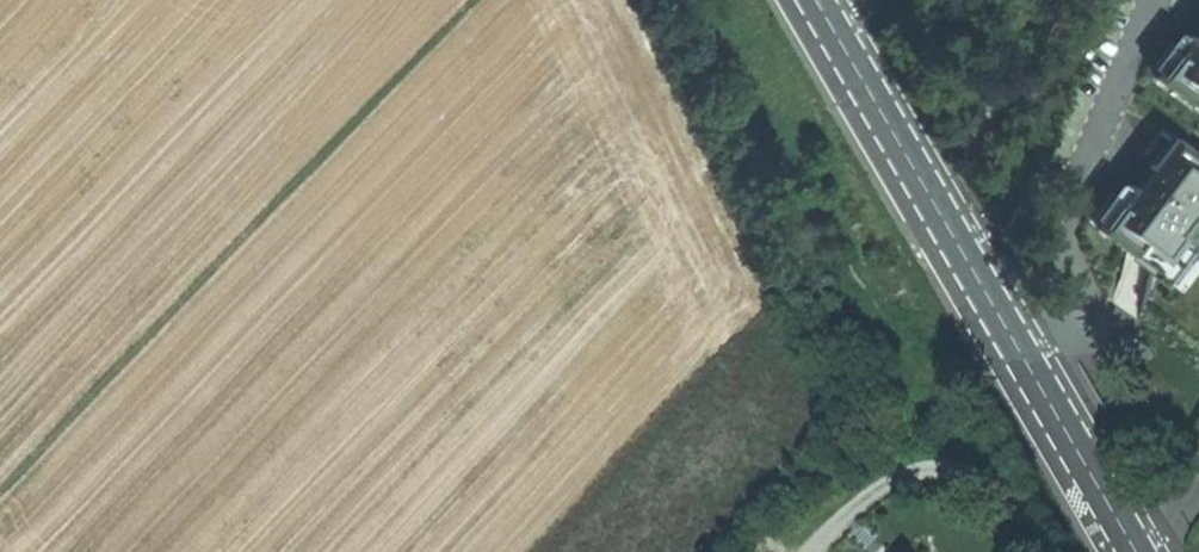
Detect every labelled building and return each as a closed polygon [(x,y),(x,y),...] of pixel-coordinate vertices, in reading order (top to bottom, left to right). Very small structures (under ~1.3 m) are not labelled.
[(1198,111),(1198,36),(1197,39),(1191,35),(1157,79),(1198,111)] [(1158,275),(1198,221),(1198,156),(1170,134),(1155,155),(1160,159),(1146,178),(1137,189),(1132,185),(1098,230),(1158,275)]
